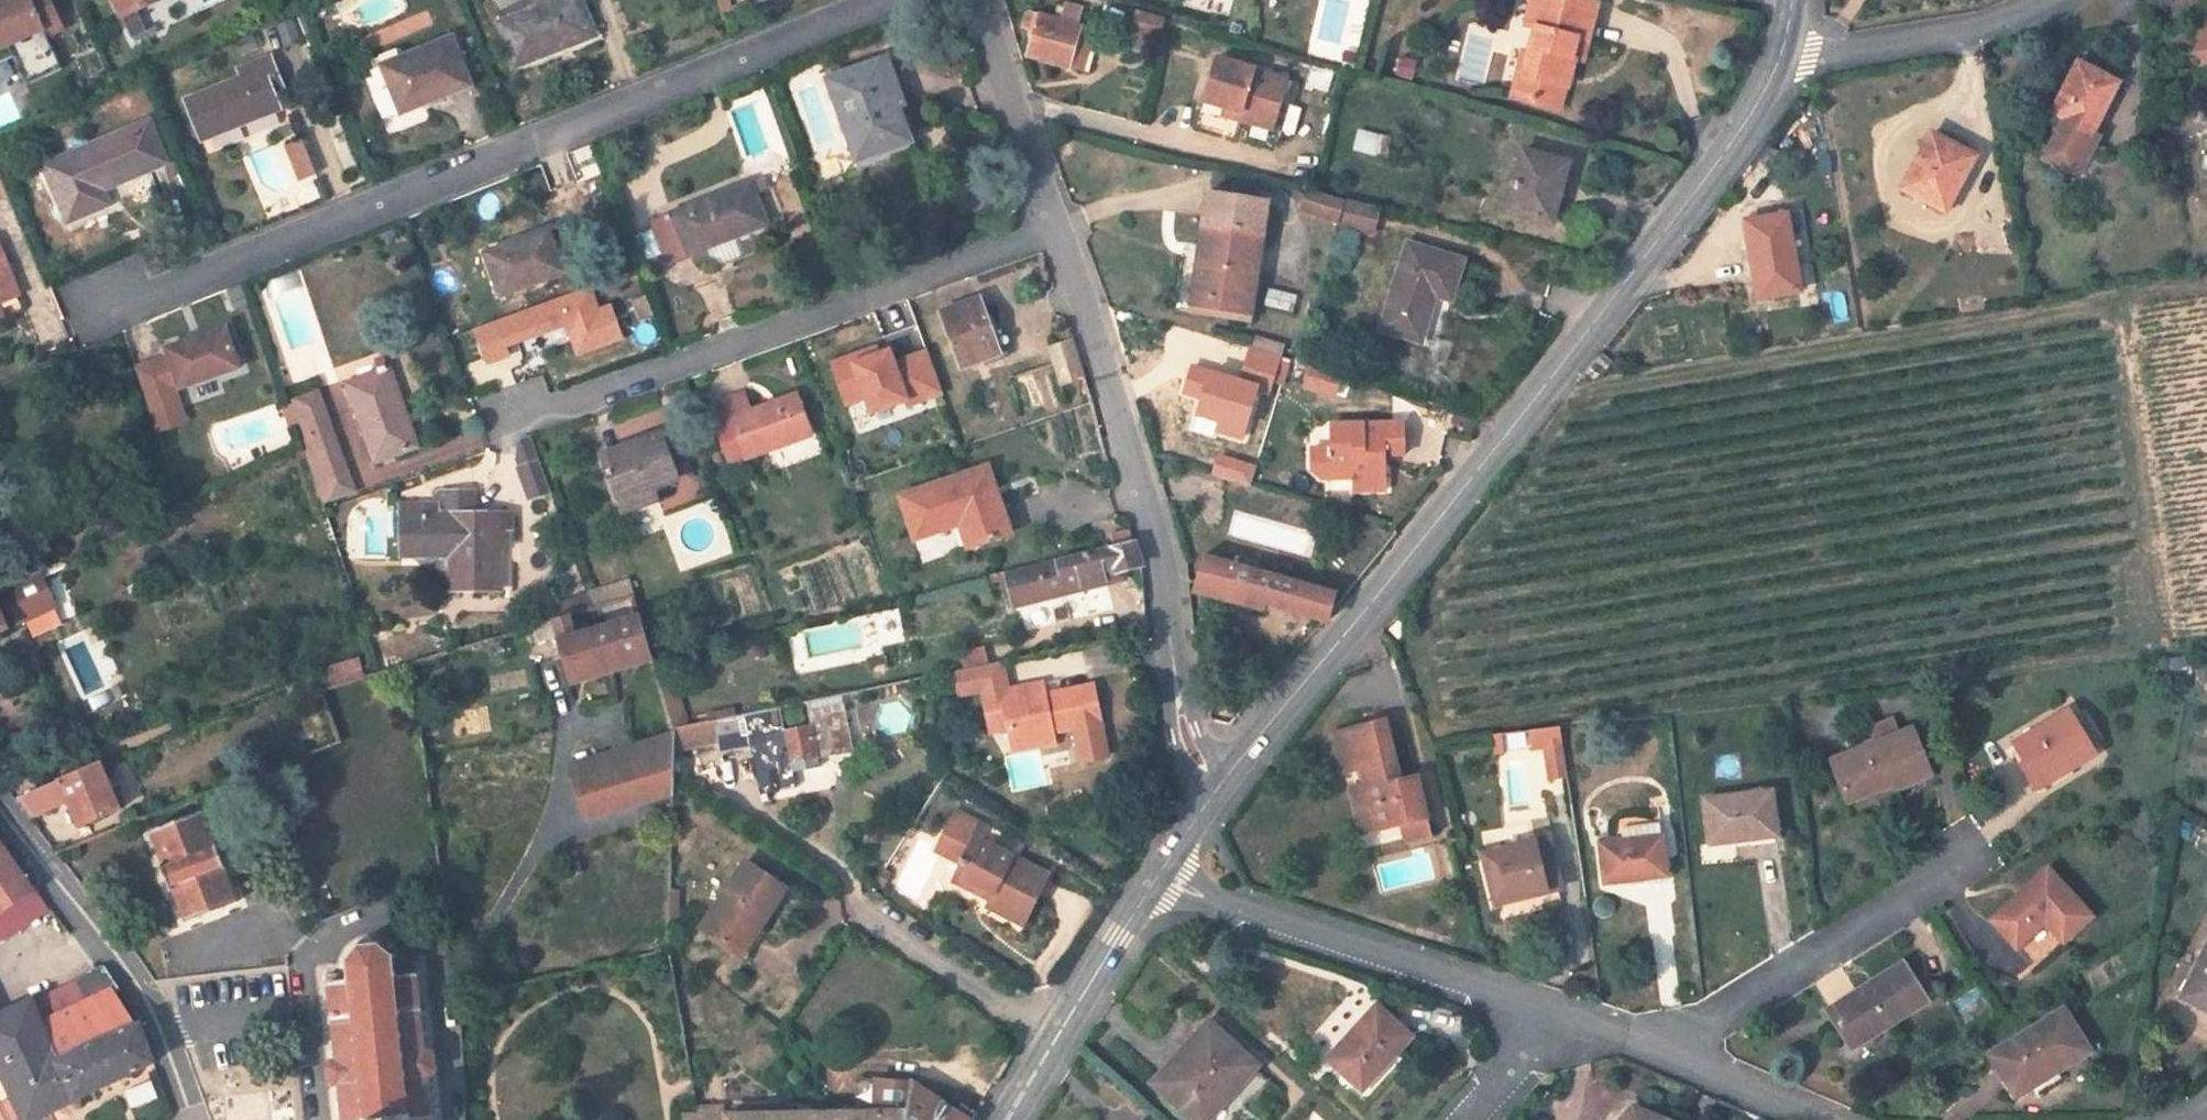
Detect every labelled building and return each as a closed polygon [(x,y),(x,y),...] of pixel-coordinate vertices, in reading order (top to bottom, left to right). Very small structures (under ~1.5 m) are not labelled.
[(0,4),(0,48),(8,45),(13,57),(25,84),(61,68),(47,36),(63,29),(50,0),(9,0),(0,4)] [(132,40),(157,28),(147,6),(160,0),(113,0),(132,40)] [(564,1),(534,12),(529,0),(494,0),(495,2),(494,3),(518,65),(594,35),(580,0),(565,0),(564,1)] [(1597,5),(1576,0),(1533,0),(1531,9),(1550,14),(1546,31),(1536,28),(1529,55),(1524,54),(1514,98),(1560,109),(1566,86),(1568,87),(1576,58),(1573,57),(1577,40),(1588,43),(1597,5)] [(1036,32),(1029,57),(1069,69),(1081,28),(1077,27),(1081,10),(1066,5),(1061,22),(1028,13),(1023,28),(1036,32)] [(1536,28),(1546,31),(1550,14),(1531,9),(1527,26),(1536,28)] [(1159,41),(1164,18),(1138,11),(1132,33),(1140,35),(1136,52),(1148,55),(1152,39),(1159,41)] [(293,21),(278,27),(287,48),(302,41),(293,21)] [(1094,32),(1081,28),(1069,69),(1082,73),(1094,32)] [(2195,54),(2206,61),(2206,35),(2195,54)] [(237,43),(242,55),(258,49),(253,36),(237,43)] [(452,40),(404,59),(384,66),(392,88),(403,114),(470,86),(452,40)] [(1588,43),(1577,40),(1573,57),(1576,58),(1584,59),(1588,43)] [(0,48),(0,63),(13,57),(8,45),(0,48)] [(373,62),(376,70),(384,66),(404,59),(401,51),(373,62)] [(188,101),(203,139),(280,109),(275,96),(284,92),(271,58),(241,71),(244,78),(188,101)] [(887,58),(829,80),(858,162),(913,142),(903,116),(894,119),(891,110),(904,106),(887,58)] [(1288,81),(1217,59),(1205,102),(1226,108),(1242,113),(1240,121),(1273,131),(1288,81)] [(1394,63),(1391,74),(1413,80),(1416,69),(1394,63)] [(2118,84),(2078,63),(2053,114),(2065,120),(2045,160),(2074,175),(2095,133),(2091,131),(2099,116),(2102,117),(2118,84)] [(385,91),(392,88),(384,66),(376,70),(385,91)] [(1223,116),(1240,121),(1242,113),(1226,108),(1223,116)] [(167,163),(150,122),(45,167),(69,223),(110,205),(103,190),(167,163)] [(1953,194),(1955,195),(1975,157),(1932,134),(1903,190),(1943,211),(1953,194)] [(303,141),(288,147),(302,182),(317,175),(303,141)] [(916,150),(913,142),(858,162),(861,170),(916,150)] [(1506,212),(1553,224),(1569,164),(1523,152),(1506,212)] [(761,179),(751,183),(652,223),(668,264),(709,248),(764,225),(767,224),(756,196),(766,191),(761,179)] [(1301,211),(1339,224),(1346,202),(1307,190),(1301,211)] [(1268,202),(1209,193),(1196,275),(1204,277),(1202,296),(1253,304),(1268,202)] [(1375,235),(1382,208),(1350,200),(1343,227),(1375,235)] [(1800,292),(1788,215),(1745,222),(1759,299),(1800,292)] [(771,244),(764,225),(709,248),(716,266),(771,244)] [(487,254),(503,297),(565,273),(549,231),(487,254)] [(1451,301),(1463,262),(1408,244),(1382,330),(1421,342),(1436,296),(1451,301)] [(19,296),(0,248),(0,304),(19,296)] [(1193,295),(1202,296),(1204,277),(1196,275),(1193,295)] [(575,356),(626,341),(614,301),(600,305),(594,287),(474,324),(486,364),(512,356),(509,345),(566,328),(575,356)] [(1193,295),(1191,313),(1250,322),(1253,304),(1202,296),(1193,295)] [(942,313),(962,368),(1000,354),(992,331),(980,298),(942,313)] [(168,358),(135,369),(149,412),(178,403),(173,388),(178,387),(179,389),(239,368),(225,329),(166,350),(168,358)] [(1009,356),(999,329),(992,331),(1002,359),(1009,356)] [(1255,338),(1251,350),(1282,359),(1285,347),(1255,338)] [(1061,383),(1083,376),(1072,340),(1050,347),(1061,383)] [(831,359),(844,406),(870,399),(874,415),(944,395),(930,346),(897,355),(893,342),(831,359)] [(1281,363),(1282,359),(1251,350),(1243,376),(1274,385),(1274,384),(1281,363)] [(1288,365),(1281,363),(1274,384),(1281,386),(1288,365)] [(390,369),(348,385),(376,462),(418,447),(390,369)] [(323,503),(353,492),(319,394),(288,404),(296,426),(323,503)] [(746,459),(811,435),(797,396),(750,412),(744,395),(726,402),(729,411),(713,416),(729,459),(744,453),(746,459)] [(149,412),(156,432),(185,423),(178,403),(149,412)] [(289,409),(284,412),(289,428),(296,426),(289,409)] [(642,435),(662,429),(656,411),(616,423),(620,436),(640,430),(642,435)] [(1333,478),(1333,473),(1353,473),(1353,477),(1353,491),(1387,490),(1386,455),(1406,454),(1405,424),(1330,426),(1331,449),(1310,449),(1311,469),(1321,479),(1333,478)] [(663,435),(602,457),(622,513),(658,499),(654,487),(679,478),(663,435)] [(518,464),(530,500),(551,493),(530,436),(521,439),(518,464)] [(746,459),(744,453),(729,459),(731,464),(746,459)] [(1011,534),(989,468),(901,498),(915,541),(960,525),(971,522),(979,545),(1011,534)] [(451,556),(451,592),(501,592),(501,557),(493,558),(493,549),(507,549),(507,533),(512,533),(512,514),(474,515),(474,493),(439,493),(438,506),(402,506),(402,541),(426,541),(425,556),(451,556)] [(979,545),(971,522),(960,525),(969,549),(979,545)] [(402,541),(402,556),(425,556),(426,541),(402,541)] [(1121,570),(1142,565),(1134,541),(1005,573),(1014,606),(1123,579),(1121,570)] [(1205,557),(1194,592),(1265,603),(1326,621),(1334,593),(1255,571),(1257,564),(1246,561),(1244,568),(1205,557)] [(8,629),(3,617),(16,611),(22,623),(56,607),(40,572),(19,581),(0,591),(0,632),(8,629)] [(630,582),(588,595),(593,608),(635,596),(630,582)] [(569,601),(573,614),(593,608),(588,595),(588,594),(569,601)] [(16,611),(3,617),(8,629),(22,623),(16,611)] [(571,678),(652,654),(641,616),(577,635),(571,615),(554,620),(571,678)] [(1010,729),(1014,750),(1040,746),(1038,735),(1053,732),(1074,728),(1082,762),(1109,757),(1101,722),(1094,686),(1046,696),(1043,684),(1008,691),(1003,663),(981,667),(955,673),(960,696),(982,691),(984,696),(991,733),(1010,729)] [(673,678),(659,682),(673,731),(688,728),(673,678)] [(818,756),(854,748),(845,703),(808,711),(811,725),(783,732),(778,709),(744,716),(750,744),(750,745),(761,796),(797,789),(794,774),(821,768),(818,756)] [(2068,712),(2014,745),(2026,764),(2021,767),(2036,791),(2095,755),(2068,712)] [(720,750),(750,744),(744,716),(715,722),(719,742),(720,750)] [(1400,781),(1385,721),(1340,732),(1350,773),(1364,770),(1367,784),(1359,786),(1371,833),(1403,825),(1428,819),(1417,777),(1400,781)] [(675,750),(719,742),(715,722),(688,728),(673,731),(675,737),(675,750)] [(1544,748),(1549,779),(1566,776),(1559,728),(1532,731),(1535,749),(1544,748)] [(1899,736),(1878,744),(1831,763),(1847,802),(1870,793),(1868,789),(1890,780),(1894,789),(1930,774),(1913,730),(1899,736)] [(1499,748),(1529,746),(1528,731),(1498,734),(1499,748)] [(1055,742),(1053,732),(1038,735),(1040,746),(1055,742)] [(1345,774),(1350,773),(1340,732),(1334,734),(1345,774)] [(572,767),(588,820),(674,794),(675,750),(675,737),(572,767)] [(121,809),(101,764),(14,801),(28,819),(68,800),(80,827),(121,809)] [(1363,835),(1371,833),(1359,786),(1351,788),(1363,835)] [(1706,800),(1711,845),(1749,840),(1748,833),(1777,830),(1772,792),(1706,800)] [(174,891),(187,924),(238,903),(225,870),(227,870),(217,844),(215,845),(202,812),(151,833),(164,865),(162,867),(172,892),(174,891)] [(986,828),(955,812),(940,844),(965,856),(962,863),(956,874),(994,893),(991,900),(987,907),(1025,926),(1049,876),(980,841),(986,828)] [(1432,836),(1428,819),(1403,825),(1408,842),(1432,836)] [(1622,829),(1624,842),(1663,838),(1661,824),(1622,829)] [(1778,842),(1777,830),(1748,833),(1749,840),(1749,846),(1778,842)] [(1666,869),(1663,838),(1624,842),(1601,845),(1605,883),(1643,879),(1642,872),(1666,869)] [(1558,888),(1547,841),(1485,856),(1493,888),(1501,886),(1505,901),(1558,888)] [(962,863),(965,856),(940,844),(936,851),(962,863)] [(34,893),(0,845),(0,915),(34,893)] [(760,930),(787,889),(747,861),(702,930),(736,953),(754,926),(760,930)] [(1668,882),(1666,869),(1642,872),(1643,879),(1643,885),(1668,882)] [(2091,918),(2048,870),(1992,921),(2035,968),(2091,918)] [(991,900),(994,893),(956,874),(953,881),(991,900)] [(1505,901),(1501,886),(1493,888),(1497,903),(1505,901)] [(0,915),(0,941),(57,906),(43,887),(34,893),(0,915)] [(760,930),(754,926),(736,953),(747,960),(765,933),(760,930)] [(433,1119),(435,1119),(434,1116),(436,1116),(435,1111),(431,1111),(430,1095),(434,1095),(434,1091),(429,1091),(428,1075),(432,1075),(436,1071),(434,1054),(429,1051),(425,1051),(424,1036),(428,1035),(427,1031),(424,1031),(422,1016),(426,1016),(425,1011),(422,1011),(418,974),(398,976),(398,973),(396,973),(394,959),(398,956),(396,953),(392,955),(381,945),(382,941),(377,940),(376,944),(360,945),(358,942),(354,944),(357,948),(347,960),(343,958),(342,962),(345,964),(347,978),(345,978),(346,981),(326,983),(330,1021),(327,1021),(327,1026),(331,1026),(332,1041),(329,1041),(329,1046),(333,1045),(334,1061),(331,1061),(327,1066),(328,1082),(333,1086),(337,1085),(339,1101),(335,1101),(335,1105),(340,1105),(341,1119),(433,1119)] [(2181,998),(2206,1011),(2206,948),(2181,998)] [(1829,1011),(1852,1047),(1926,1001),(1903,965),(1829,1011)] [(1,1073),(23,1119),(33,1119),(154,1062),(140,1024),(136,1026),(115,993),(120,990),(104,968),(80,980),(90,1000),(63,1013),(54,993),(40,1000),(39,998),(0,1016),(0,1070),(1,1073)] [(63,1013),(90,1000),(80,980),(54,993),(63,1013)] [(1374,1069),(1377,1072),(1409,1038),(1378,1008),(1330,1060),(1359,1086),(1374,1069)] [(2088,1052),(2063,1011),(1991,1055),(2013,1092),(2050,1069),(2053,1074),(2088,1052)] [(1194,1119),(1208,1119),(1230,1095),(1227,1093),(1237,1082),(1240,1085),(1257,1066),(1209,1022),(1192,1042),(1195,1045),(1186,1055),(1183,1052),(1154,1083),(1194,1119)] [(976,1117),(961,1107),(958,1112),(914,1082),(876,1079),(874,1112),(874,1113),(908,1112),(907,1119),(974,1119),(976,1117)] [(1624,1119),(1631,1119),(1635,1110),(1634,1109),(1624,1119)] [(1635,1110),(1631,1119),(1660,1119),(1635,1110)] [(908,1112),(874,1113),(874,1112),(684,1115),(684,1119),(907,1119),(908,1112)]
